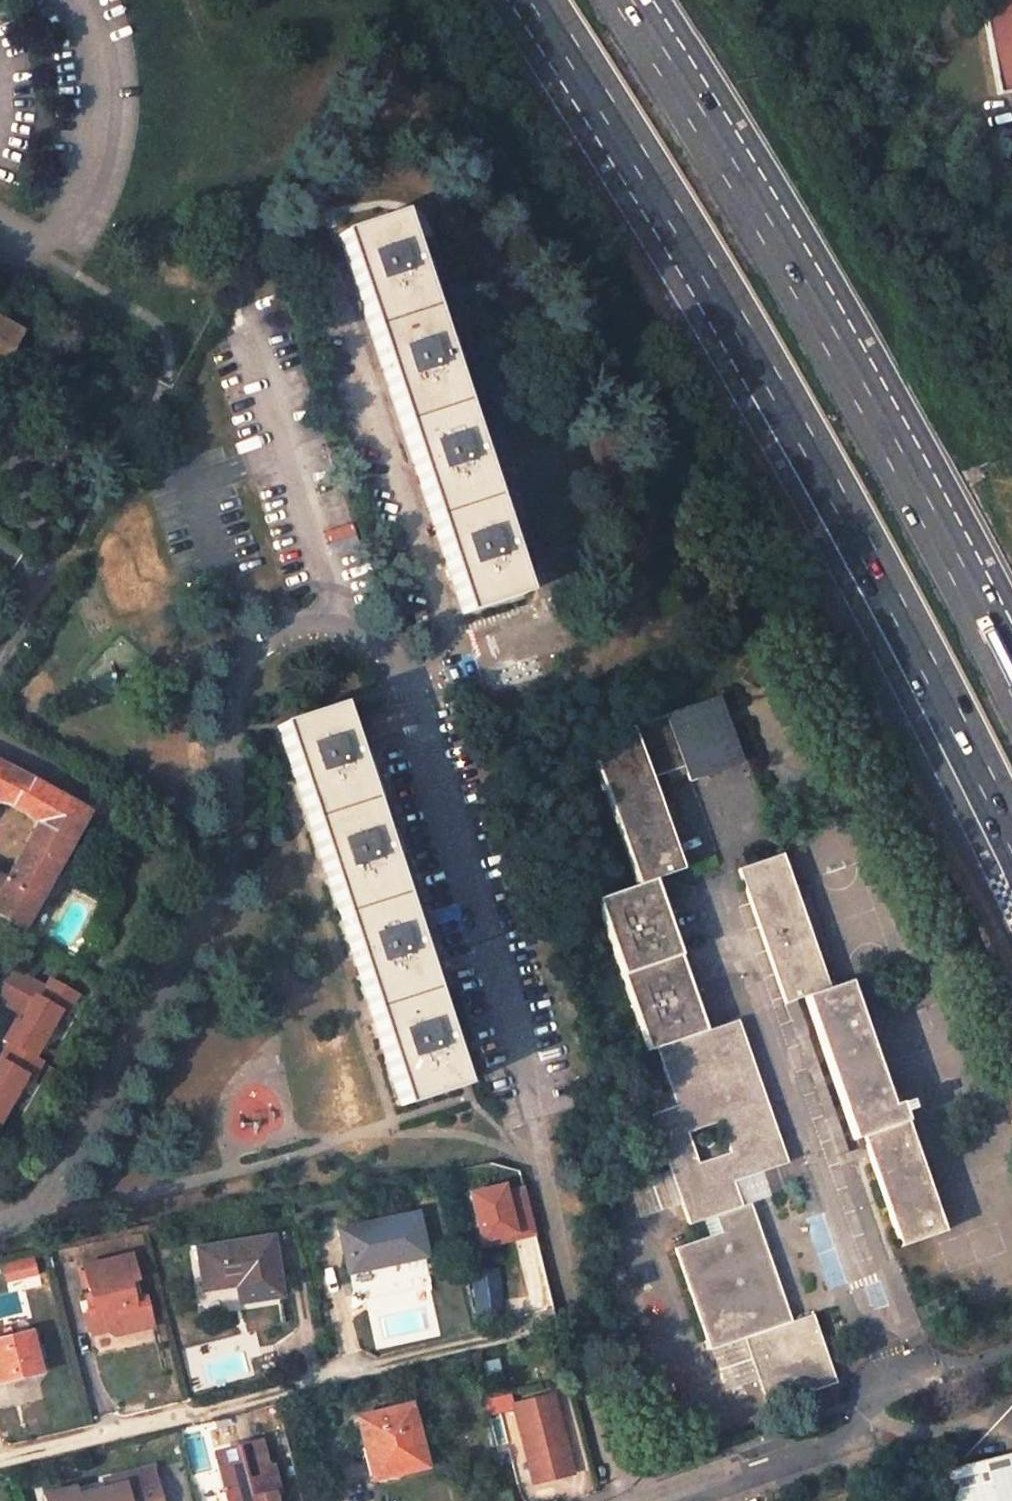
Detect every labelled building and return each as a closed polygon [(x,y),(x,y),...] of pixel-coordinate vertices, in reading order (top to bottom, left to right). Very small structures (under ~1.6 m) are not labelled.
[(996,95),(1011,92),(1011,0),(979,0),(996,95)] [(464,617),(522,598),(521,594),(513,597),(505,571),(512,568),(500,529),(492,532),(474,475),(482,473),(469,435),(462,438),(452,410),(460,408),(459,404),(451,407),(443,381),(450,378),(447,368),(442,352),(439,341),(431,343),(422,317),(430,314),(429,311),(421,314),(413,287),(420,285),(417,274),(411,257),(408,247),(401,249),(390,220),(398,218),(398,215),(339,235),(464,617)] [(401,249),(408,247),(398,218),(390,220),(401,249)] [(417,274),(423,272),(418,254),(411,257),(417,274)] [(421,314),(429,311),(420,285),(413,287),(421,314)] [(431,343),(439,341),(430,314),(422,317),(431,343)] [(3,364),(21,331),(0,318),(0,362),(3,364)] [(447,368),(453,366),(449,350),(442,352),(447,368)] [(451,407),(459,404),(450,378),(443,381),(451,407)] [(462,438),(469,435),(460,408),(452,410),(462,438)] [(492,532),(500,529),(482,473),(474,475),(492,532)] [(513,597),(521,594),(512,568),(505,571),(513,597)] [(643,681),(656,720),(665,717),(652,678),(643,681)] [(714,699),(665,717),(656,720),(588,744),(611,811),(637,886),(596,901),(649,1053),(657,1051),(676,1107),(652,1116),(689,1226),(715,1218),(719,1234),(675,1249),(710,1350),(744,1340),(767,1409),(836,1384),(813,1316),(790,1324),(749,1206),(741,1208),(734,1182),(787,1164),(737,1022),(704,1033),(652,882),(681,871),(650,781),(683,768),(688,782),(736,766),(714,699)] [(459,1090),(459,1087),(452,1090),(443,1062),(450,1060),(437,1021),(430,1022),(413,966),(419,964),(407,927),(401,929),(391,901),(398,899),(397,896),(390,898),(382,872),(389,869),(386,860),(380,843),(377,831),(369,834),(361,807),(368,805),(367,802),(360,805),(352,779),(359,777),(356,767),(350,749),(346,737),(339,740),(330,712),(337,710),(336,707),(278,727),(401,1108),(459,1090)] [(339,740),(346,737),(337,710),(330,712),(339,740)] [(356,767),(363,764),(356,746),(350,749),(356,767)] [(26,778),(0,764),(0,803),(9,807),(26,778)] [(360,805),(367,802),(359,777),(352,779),(360,805)] [(9,807),(38,825),(5,881),(0,878),(0,919),(22,932),(89,813),(26,778),(9,807)] [(369,834),(377,831),(368,805),(361,807),(369,834)] [(386,860),(393,857),(389,840),(380,843),(386,860)] [(900,1248),(942,1233),(899,1104),(889,1108),(847,984),(828,990),(782,854),(738,870),(785,1005),(794,1001),(804,998),(853,1140),(862,1138),(865,1146),(868,1157),(900,1248)] [(390,898),(397,896),(389,869),(382,872),(390,898)] [(401,929),(407,927),(398,899),(391,901),(401,929)] [(33,1058),(35,1059),(69,993),(10,963),(0,983),(0,1004),(12,1010),(0,1033),(0,1121),(33,1058)] [(430,1022),(437,1021),(419,964),(413,966),(430,1022)] [(865,1146),(846,1153),(794,1001),(785,1005),(839,1167),(868,1157),(865,1146)] [(452,1090),(459,1087),(450,1060),(443,1062),(452,1090)] [(474,1248),(532,1236),(520,1181),(462,1193),(474,1248)] [(349,1271),(425,1256),(417,1217),(341,1230),(349,1271)] [(241,1302),(280,1296),(271,1239),(199,1249),(204,1288),(238,1283),(241,1302)] [(7,1282),(38,1275),(33,1252),(2,1260),(7,1282)] [(130,1323),(148,1320),(143,1298),(139,1298),(129,1256),(82,1267),(92,1309),(85,1311),(90,1333),(108,1331),(114,1334),(126,1331),(130,1323)] [(499,1298),(496,1281),(485,1282),(487,1300),(499,1298)] [(478,1317),(502,1315),(499,1298),(487,1300),(485,1282),(473,1284),(478,1317)] [(126,1331),(149,1326),(148,1320),(130,1323),(126,1331)] [(38,1367),(30,1333),(0,1341),(0,1383),(22,1378),(20,1371),(38,1367)] [(458,1377),(468,1375),(465,1361),(455,1363),(458,1377)] [(22,1378),(40,1373),(38,1367),(20,1371),(22,1378)] [(572,1475),(552,1396),(513,1407),(533,1485),(572,1475)] [(385,1478),(425,1467),(410,1407),(359,1420),(369,1460),(379,1457),(385,1478)] [(266,1447),(281,1443),(275,1414),(258,1418),(266,1447)] [(265,1468),(259,1443),(215,1454),(224,1489),(215,1492),(217,1500),(274,1500),(265,1468)] [(944,1500),(1011,1500),(1011,1451),(964,1463),(936,1470),(944,1500)] [(374,1481),(385,1478),(379,1457),(369,1460),(374,1481)] [(46,1500),(161,1500),(152,1467),(104,1480),(106,1488),(76,1496),(74,1487),(45,1495),(46,1500)] [(271,1468),(265,1468),(274,1500),(280,1500),(271,1468)]
